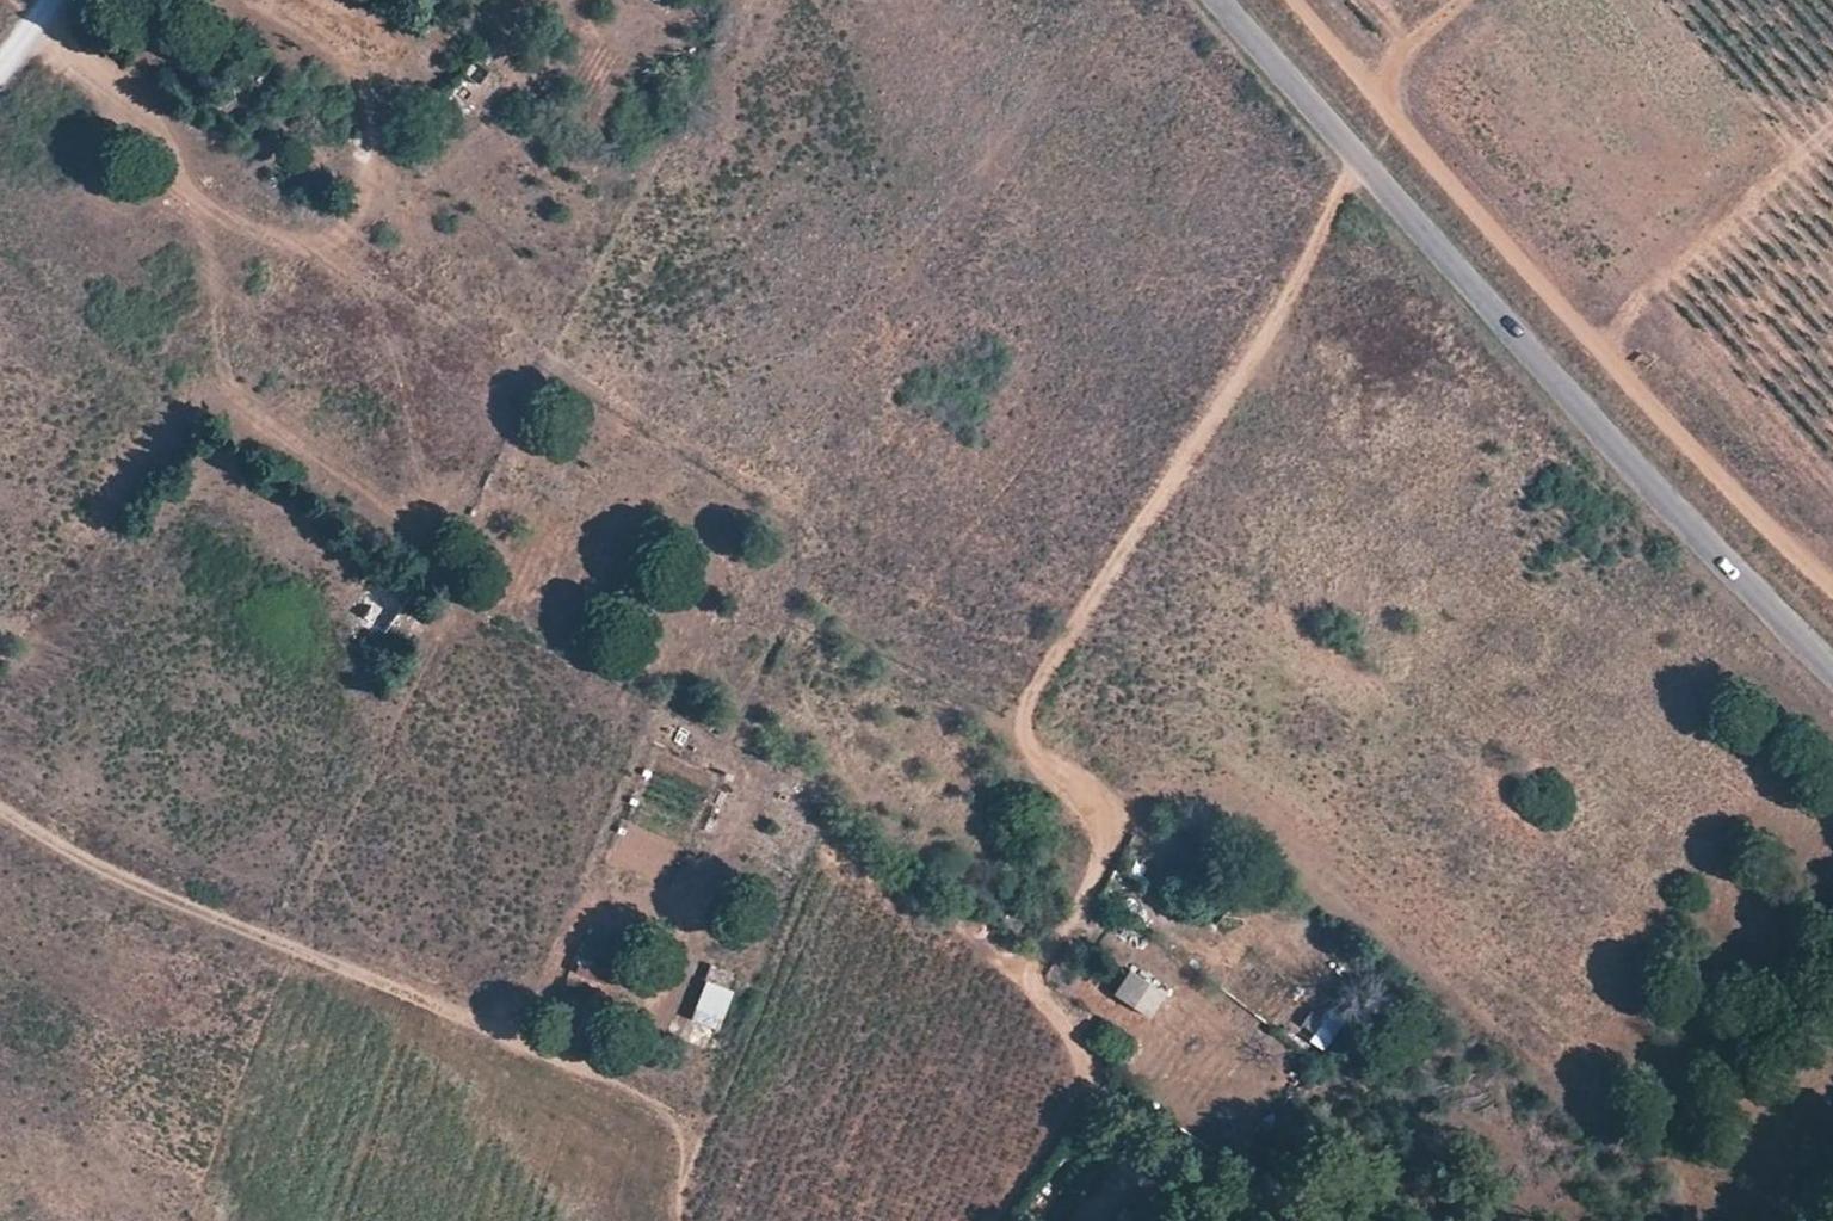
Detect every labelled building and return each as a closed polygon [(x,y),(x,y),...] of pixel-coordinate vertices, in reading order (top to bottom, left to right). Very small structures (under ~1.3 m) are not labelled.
[(216,43),(222,36),(210,27),(196,45),(203,51),(213,41),(216,43)] [(411,632),(421,611),(406,599),(413,589),(404,581),(392,596),(382,589),(361,616),(381,631),(393,616),(411,632)] [(577,960),(571,978),(607,989),(612,971),(577,960)] [(1116,994),(1148,1017),(1165,993),(1133,970),(1116,994)] [(706,982),(693,1023),(722,1032),(735,991),(706,982)] [(1295,1037),(1324,1054),(1338,1030),(1310,1013),(1295,1037)]
